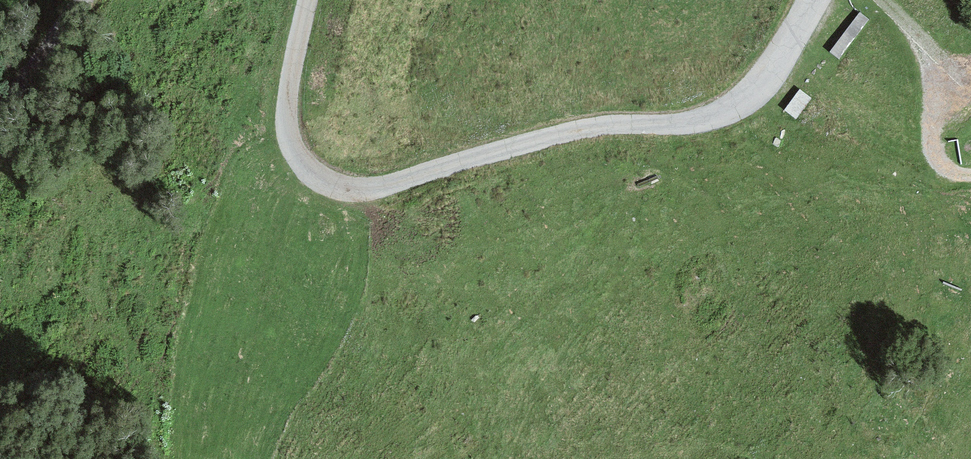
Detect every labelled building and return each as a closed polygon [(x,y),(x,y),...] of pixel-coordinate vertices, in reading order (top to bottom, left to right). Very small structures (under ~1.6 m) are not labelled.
[(832,47),(859,21),(846,8),(819,33),(832,47)]
